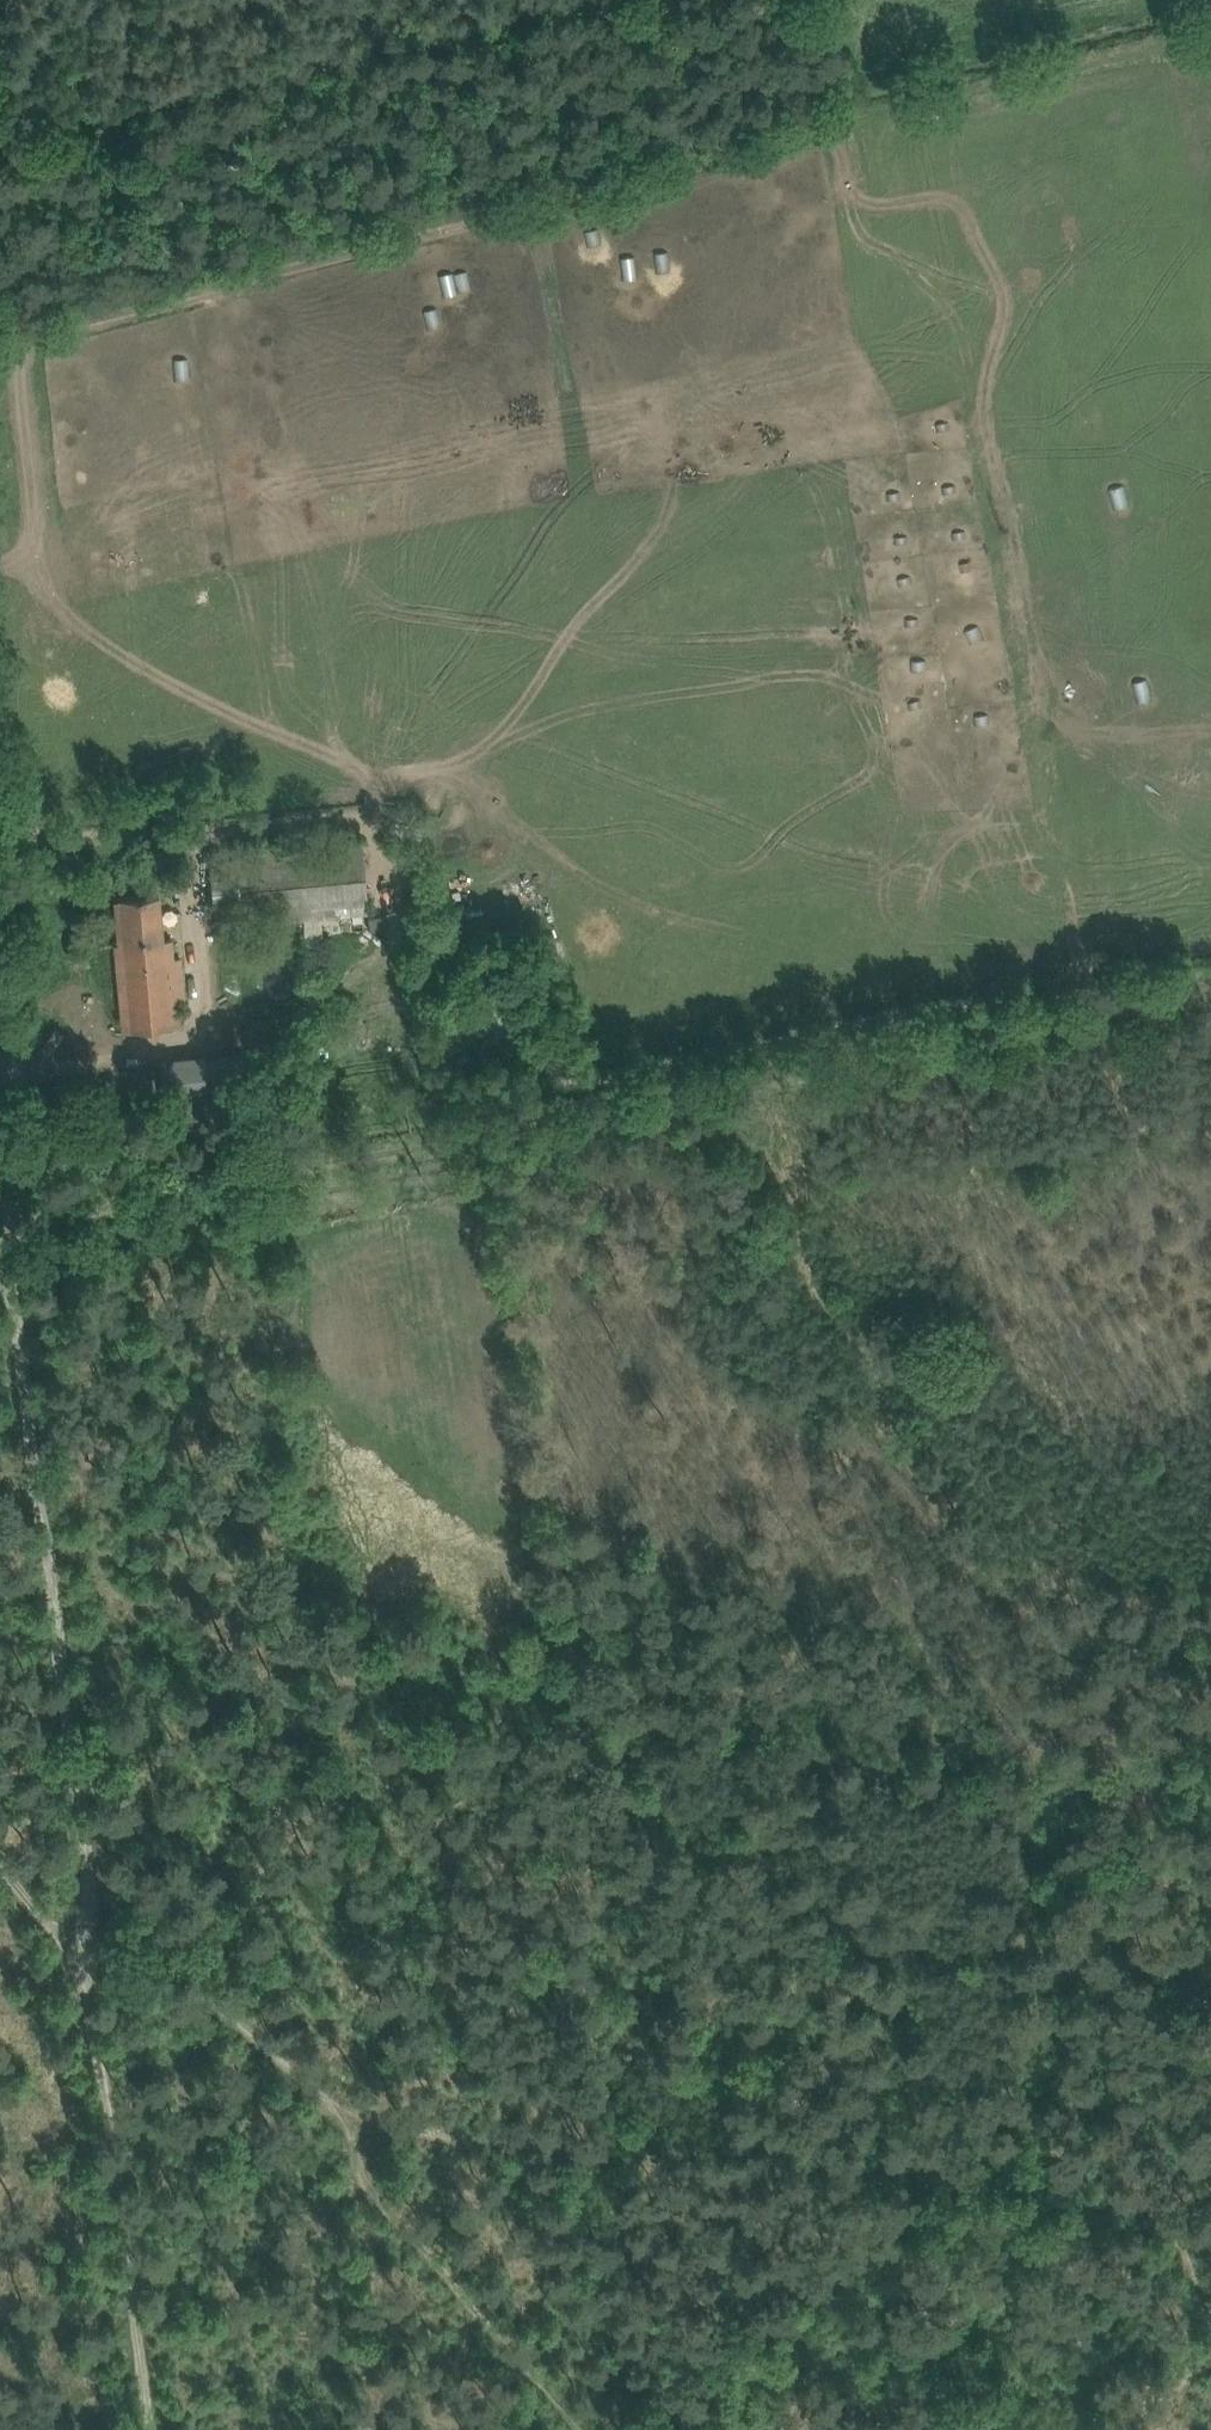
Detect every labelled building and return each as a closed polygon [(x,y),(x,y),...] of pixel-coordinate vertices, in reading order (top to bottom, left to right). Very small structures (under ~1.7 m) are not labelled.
[(207,851),(214,929),(368,914),(360,836),(207,851)] [(115,944),(123,1031),(180,1026),(178,1009),(185,1008),(180,958),(173,958),(171,939),(163,940),(159,895),(119,899),(123,943),(115,944)]
